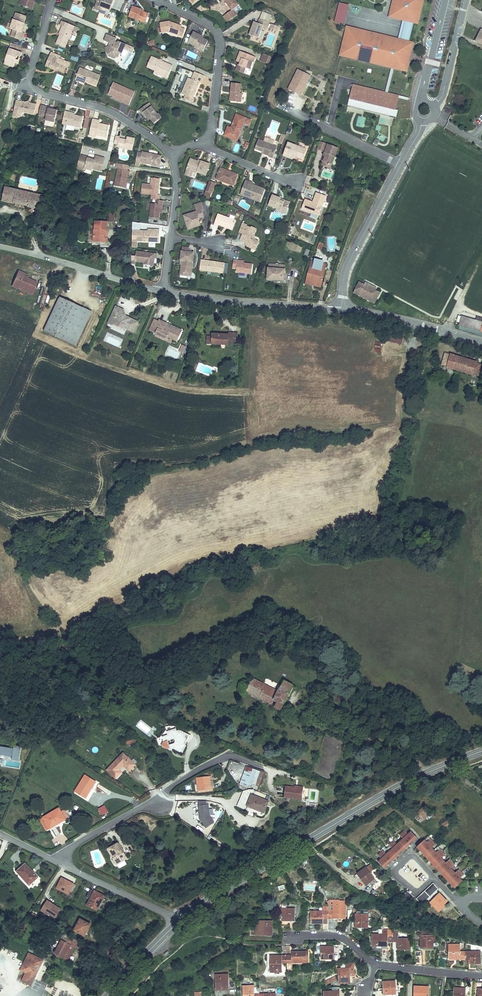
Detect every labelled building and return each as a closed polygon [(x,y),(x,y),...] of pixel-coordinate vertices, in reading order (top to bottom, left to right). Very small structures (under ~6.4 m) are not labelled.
[(94,11),(99,12),(100,8),(110,11),(113,1),(108,0),(97,0),(94,11)] [(229,12),(220,17),(224,23),(234,15),(230,10),(236,6),(232,0),(220,0),(229,12)] [(387,16),(402,19),(413,22),(418,23),(423,0),(391,0),(387,16)] [(339,2),(334,21),(344,24),(349,5),(339,2)] [(139,10),(130,7),(126,17),(144,24),(147,15),(138,12),(139,10)] [(14,15),(9,31),(17,34),(15,41),(23,43),(24,36),(23,36),(24,31),(23,31),(26,18),(14,15)] [(402,19),(397,37),(409,40),(413,22),(402,19)] [(267,24),(257,20),(255,25),(251,23),(247,35),(256,39),(260,28),(265,30),(267,24)] [(167,23),(158,26),(161,35),(167,33),(180,38),(182,31),(179,29),(176,28),(176,27),(167,23)] [(277,31),(279,26),(271,23),(269,28),(277,31)] [(63,27),(60,26),(54,43),(64,47),(72,27),(64,24),(63,27)] [(409,40),(397,37),(347,25),(340,55),(405,71),(412,41),(409,40)] [(197,36),(191,33),(186,45),(193,47),(192,49),(201,53),(205,42),(197,38),(197,36)] [(107,43),(111,44),(110,46),(108,47),(105,53),(106,57),(112,59),(116,58),(117,55),(120,56),(122,50),(124,51),(126,46),(118,43),(117,44),(114,43),(115,39),(105,35),(102,41),(107,43)] [(7,50),(2,67),(11,69),(13,64),(15,58),(18,59),(20,54),(7,50)] [(66,70),(69,64),(57,59),(58,56),(50,53),(47,61),(50,62),(48,68),(55,71),(56,70),(63,73),(64,69),(66,70)] [(252,58),(238,53),(234,63),(237,64),(235,69),(241,71),(242,68),(246,70),(249,63),(250,64),(252,58)] [(271,67),(274,59),(261,54),(258,62),(271,67)] [(169,67),(149,59),(144,69),(160,76),(160,78),(164,80),(169,67)] [(100,77),(79,69),(75,81),(79,82),(80,80),(96,86),(100,77)] [(307,81),(310,76),(297,70),(287,90),(292,92),(297,94),(300,96),(305,87),(307,81)] [(185,78),(179,94),(182,96),(191,99),(197,83),(199,83),(202,76),(192,72),(189,79),(185,78)] [(131,99),(125,96),(128,91),(114,84),(108,95),(121,101),(120,103),(127,106),(131,99)] [(229,84),(228,93),(231,93),(230,102),(239,103),(240,94),(238,94),(239,85),(229,84)] [(348,107),(396,116),(400,94),(352,84),(348,107)] [(133,93),(128,91),(125,96),(131,99),(133,93)] [(191,99),(182,96),(180,100),(190,104),(192,100),(191,99)] [(35,106),(15,101),(11,114),(17,115),(17,113),(32,117),(35,106)] [(141,115),(142,114),(147,120),(149,119),(152,124),(159,119),(156,114),(155,115),(148,104),(138,111),(141,115)] [(52,110),(39,107),(36,117),(44,118),(43,122),(54,124),(56,112),(51,112),(52,110)] [(75,115),(63,112),(60,125),(64,126),(63,131),(71,134),(72,128),(80,129),(82,118),(74,117),(75,115)] [(243,119),(235,116),(230,129),(225,127),(222,138),(235,143),(243,119)] [(99,122),(92,120),(89,136),(95,137),(96,135),(105,137),(107,130),(104,129),(104,126),(99,125),(99,122)] [(119,139),(114,138),(112,146),(117,147),(117,150),(131,152),(134,141),(127,139),(126,142),(119,141),(119,139)] [(272,145),(256,140),(253,149),(260,152),(259,154),(271,159),(275,148),(271,147),(272,145)] [(304,150),(286,143),(282,155),(286,157),(287,155),(291,157),(292,155),(301,159),(304,150)] [(330,169),(337,149),(326,145),(322,157),(324,157),(320,166),(330,169)] [(148,153),(140,152),(138,163),(158,167),(158,163),(157,163),(158,157),(150,156),(147,155),(148,153)] [(93,161),(79,157),(76,168),(83,170),(82,172),(89,174),(90,172),(99,175),(104,160),(94,156),(93,161)] [(188,158),(183,169),(184,169),(190,172),(193,173),(194,172),(204,176),(208,165),(199,161),(198,162),(188,158)] [(236,175),(218,169),(214,180),(232,186),(236,175)] [(129,172),(117,170),(112,187),(124,189),(127,177),(128,178),(129,172)] [(151,200),(157,200),(157,195),(156,195),(157,179),(149,178),(149,184),(140,183),(139,194),(151,195),(151,200)] [(213,183),(207,180),(205,187),(202,193),(208,196),(213,183)] [(244,189),(241,196),(258,202),(262,191),(249,186),(250,184),(243,181),(241,187),(244,189)] [(42,198),(5,188),(1,202),(38,211),(42,198)] [(318,214),(324,197),(315,194),(311,203),(303,200),(300,210),(309,213),(310,211),(318,214)] [(288,202),(270,196),(267,205),(273,207),(272,209),(278,211),(279,209),(285,211),(288,202)] [(161,206),(161,200),(157,200),(151,200),(149,200),(148,218),(157,219),(158,206),(161,206)] [(193,213),(182,217),(185,225),(195,227),(198,220),(202,218),(199,211),(200,211),(198,204),(191,206),(193,213)] [(234,221),(215,214),(211,225),(217,227),(218,225),(230,229),(234,221)] [(115,227),(115,219),(108,218),(107,226),(115,227)] [(241,224),(237,234),(241,236),(245,237),(244,241),(246,242),(247,244),(246,248),(255,251),(258,243),(254,242),(252,237),(255,230),(249,228),(249,229),(245,227),(245,226),(241,224)] [(105,231),(94,230),(94,234),(92,234),(91,246),(105,247),(106,236),(105,236),(105,231)] [(158,231),(153,231),(153,233),(131,231),(130,248),(134,248),(135,241),(157,243),(158,231)] [(179,251),(178,265),(179,265),(179,272),(186,273),(187,266),(190,267),(192,252),(190,252),(180,251),(179,251)] [(154,254),(135,252),(133,262),(142,263),(142,265),(151,266),(152,259),(153,259),(154,254)] [(226,263),(203,261),(202,271),(225,273),(226,263)] [(232,261),(231,269),(235,269),(234,273),(250,275),(251,264),(236,263),(237,261),(232,261)] [(319,282),(324,263),(309,261),(303,283),(308,284),(309,281),(319,282)] [(267,265),(267,269),(266,269),(265,280),(282,281),(282,270),(281,270),(282,266),(267,265)] [(189,276),(190,267),(187,266),(186,273),(179,272),(178,275),(189,276)] [(18,270),(13,282),(32,291),(36,282),(26,277),(28,274),(18,270)] [(32,291),(13,282),(12,284),(31,293),(32,291)] [(374,303),(380,293),(375,290),(376,287),(365,282),(364,285),(359,282),(354,292),(374,303)] [(40,295),(43,286),(37,284),(35,293),(40,295)] [(91,311),(60,296),(43,331),(75,346),(91,311)] [(115,305),(108,322),(123,329),(124,327),(132,330),(137,320),(124,314),(123,308),(115,305)] [(481,333),(481,323),(462,316),(459,327),(481,333)] [(180,332),(157,321),(156,322),(152,320),(147,331),(151,333),(152,330),(155,332),(153,335),(163,339),(165,336),(176,341),(180,332)] [(387,331),(384,341),(401,345),(404,336),(387,331)] [(163,339),(153,335),(153,337),(169,344),(172,339),(165,336),(163,339)] [(202,339),(202,347),(226,348),(226,347),(234,347),(234,343),(227,343),(227,337),(209,336),(209,339),(202,339)] [(447,355),(443,367),(449,368),(448,369),(474,376),(474,375),(481,376),(481,370),(481,365),(477,364),(477,362),(447,355)] [(246,687),(270,701),(273,697),(277,699),(274,704),(273,705),(279,708),(292,686),(282,680),(276,690),(268,685),(270,681),(263,677),(261,681),(252,676),(246,687)] [(160,732),(161,734),(155,736),(157,741),(154,745),(160,749),(166,747),(166,748),(175,752),(179,744),(178,744),(182,734),(173,729),(170,731),(169,727),(165,729),(165,730),(160,732)] [(0,753),(12,755),(12,758),(20,760),(22,744),(14,744),(14,747),(0,744),(0,754),(0,753)] [(129,759),(116,750),(103,768),(113,775),(118,768),(114,765),(117,761),(124,766),(129,759)] [(249,769),(240,765),(233,784),(233,786),(239,786),(242,787),(243,783),(249,769)] [(254,771),(249,769),(243,783),(248,785),(254,771)] [(91,782),(81,775),(71,791),(82,798),(91,782)] [(190,776),(192,788),(204,787),(203,775),(190,776)] [(304,787),(285,786),(285,798),(302,800),(304,787)] [(239,808),(245,793),(237,791),(232,805),(230,809),(238,812),(239,808)] [(245,793),(239,808),(255,814),(261,800),(245,793)] [(208,800),(198,801),(199,819),(206,829),(214,823),(210,815),(214,815),(213,809),(210,809),(209,805),(208,804),(208,800)] [(424,804),(413,811),(417,819),(420,817),(421,819),(430,814),(424,804)] [(102,815),(108,811),(105,805),(98,809),(102,815)] [(56,806),(40,815),(47,827),(63,818),(56,806)] [(47,827),(40,815),(36,818),(43,830),(47,827)] [(441,822),(444,830),(450,824),(447,820),(441,822)] [(375,860),(382,867),(414,835),(407,829),(405,831),(401,827),(395,833),(399,837),(394,842),(390,838),(385,843),(389,847),(385,852),(380,848),(374,854),(378,857),(375,860)] [(63,835),(52,839),(55,847),(66,842),(63,835)] [(422,838),(415,845),(456,889),(464,882),(461,878),(464,876),(459,871),(455,874),(451,868),(454,865),(449,860),(446,863),(440,857),(443,854),(438,848),(435,851),(430,846),(433,843),(428,838),(425,841),(422,838)] [(114,842),(107,847),(112,856),(110,857),(112,862),(124,856),(121,851),(119,851),(114,842)] [(19,860),(11,868),(23,882),(32,875),(19,860)] [(363,874),(361,878),(367,882),(370,879),(363,874)] [(61,877),(55,888),(68,895),(74,884),(61,877)] [(367,882),(361,878),(353,890),(359,893),(360,891),(366,895),(373,886),(367,882)] [(435,892),(437,889),(431,883),(414,899),(420,905),(425,901),(435,892)] [(101,895),(88,889),(84,896),(89,898),(86,904),(95,909),(101,895)] [(412,896),(405,891),(400,898),(406,903),(412,896)] [(442,907),(446,903),(435,892),(425,901),(434,911),(440,905),(442,907)] [(47,900),(41,910),(55,919),(61,908),(47,900)] [(344,920),(346,904),(339,903),(339,902),(331,901),(326,903),(327,907),(328,910),(327,930),(331,931),(333,920),(344,920)] [(327,930),(328,910),(327,907),(322,907),(322,911),(309,911),(309,924),(322,924),(322,930),(327,930)] [(295,922),(295,908),(281,908),(281,922),(295,922)] [(366,916),(353,915),(353,923),(351,923),(350,925),(345,924),(342,932),(347,936),(355,927),(366,928),(367,926),(367,924),(365,923),(366,916)] [(79,918),(74,929),(84,934),(87,928),(85,927),(88,922),(79,918)] [(250,929),(249,935),(273,936),(273,922),(259,921),(259,927),(255,926),(255,929),(250,929)] [(420,930),(419,949),(425,949),(427,951),(432,950),(432,942),(435,941),(435,937),(432,936),(432,931),(420,930)] [(71,937),(65,933),(61,940),(68,943),(71,937)] [(386,949),(386,944),(391,944),(392,936),(371,936),(370,948),(386,949)] [(409,952),(409,939),(397,939),(397,936),(392,936),(391,944),(397,944),(397,952),(409,952)] [(74,946),(78,948),(81,942),(71,937),(68,943),(61,940),(57,937),(53,945),(56,946),(52,953),(67,960),(74,946)] [(465,961),(464,952),(459,952),(459,946),(448,947),(448,961),(465,961)] [(321,949),(321,961),(333,961),(334,949),(326,948),(326,950),(321,949)] [(28,982),(41,957),(27,951),(18,969),(23,971),(20,978),(28,982)] [(309,963),(309,951),(292,951),(292,955),(287,955),(287,963),(309,963)] [(481,964),(481,952),(464,952),(465,961),(470,961),(470,964),(481,964)] [(287,963),(287,955),(272,955),(271,970),(281,971),(281,962),(287,963)] [(342,968),(337,968),(337,983),(350,983),(350,979),(350,976),(355,976),(355,963),(347,963),(347,968),(342,968)] [(229,975),(216,974),(215,990),(228,991),(229,975)] [(327,985),(337,981),(335,975),(325,979),(327,985)] [(394,982),(382,982),(382,990),(383,995),(394,995),(394,982)] [(258,994),(254,994),(254,985),(241,985),(241,995),(258,995),(258,994)]
